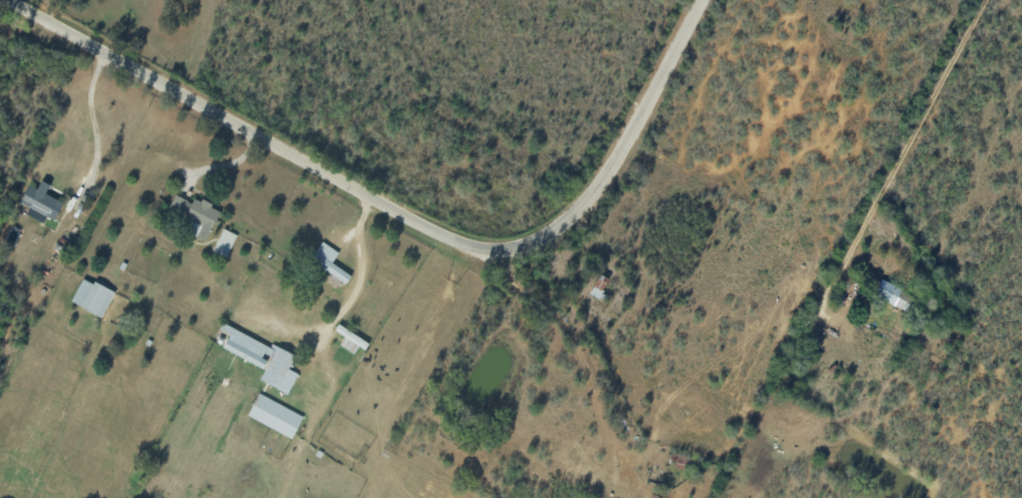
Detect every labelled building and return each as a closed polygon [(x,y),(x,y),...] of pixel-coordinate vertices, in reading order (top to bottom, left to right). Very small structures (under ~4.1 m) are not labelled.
[(29,184),(20,202),(30,207),(27,214),(44,223),(47,216),(54,220),(63,203),(45,194),(50,184),(41,180),(37,189),(29,184)] [(205,241),(221,211),(195,197),(192,203),(176,195),(169,208),(202,226),(196,236),(205,241)] [(214,251),(227,257),(237,234),(223,229),(214,251)] [(352,276),(332,263),(339,252),(322,241),(310,260),(347,283),(352,276)] [(610,279),(601,274),(590,293),(599,298),(610,279)] [(103,317),(115,292),(83,277),(71,302),(103,317)] [(910,301),(900,296),(904,290),(883,280),(875,295),(905,311),(910,301)] [(223,349),(265,369),(260,380),(289,394),(299,374),(288,369),(295,355),(272,344),(270,346),(223,324),(220,330),(230,334),(223,349)] [(369,343),(338,325),(335,331),(345,336),(340,345),(354,354),(359,347),(365,350),(369,343)] [(248,416),(293,438),(304,416),(259,394),(248,416)]
